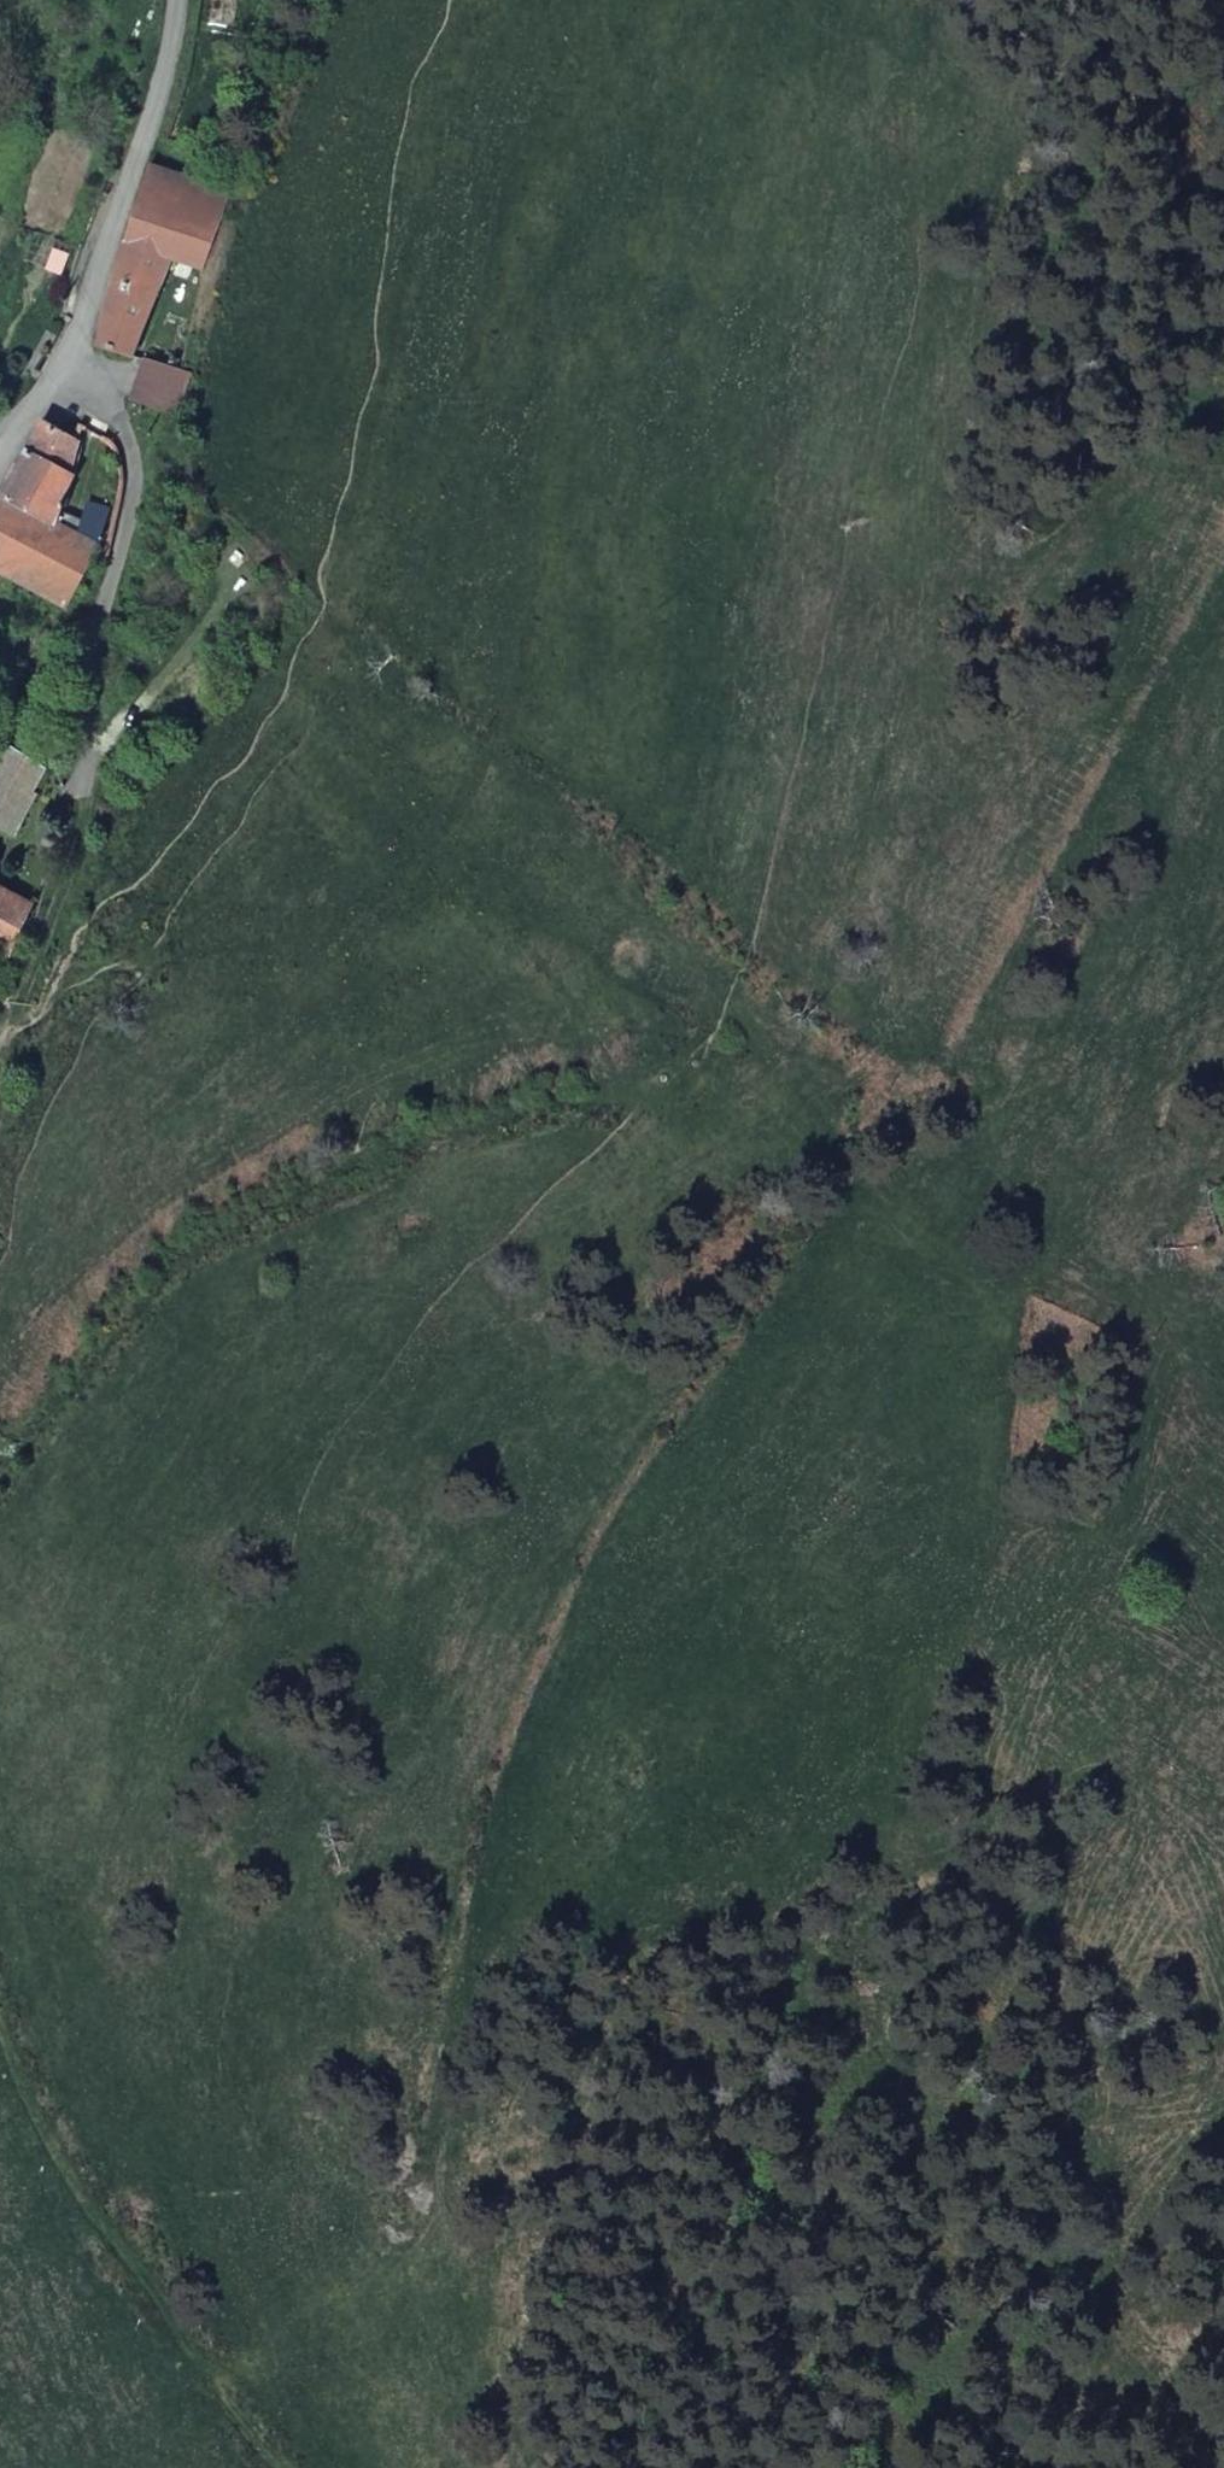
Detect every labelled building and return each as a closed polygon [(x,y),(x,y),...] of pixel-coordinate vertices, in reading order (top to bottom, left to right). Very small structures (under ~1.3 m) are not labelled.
[(147,165),(93,349),(133,361),(173,263),(204,273),(231,190),(147,165)] [(52,251),(45,272),(61,278),(69,257),(52,251)] [(192,375),(143,359),(128,401),(178,417),(192,375)] [(58,523),(75,481),(80,446),(41,424),(0,498),(0,577),(66,611),(100,546),(111,508),(86,501),(77,532),(58,523)] [(38,795),(32,792),(47,766),(7,743),(0,755),(0,827),(14,836),(38,795)] [(0,882),(0,952),(7,955),(36,901),(0,882)]
